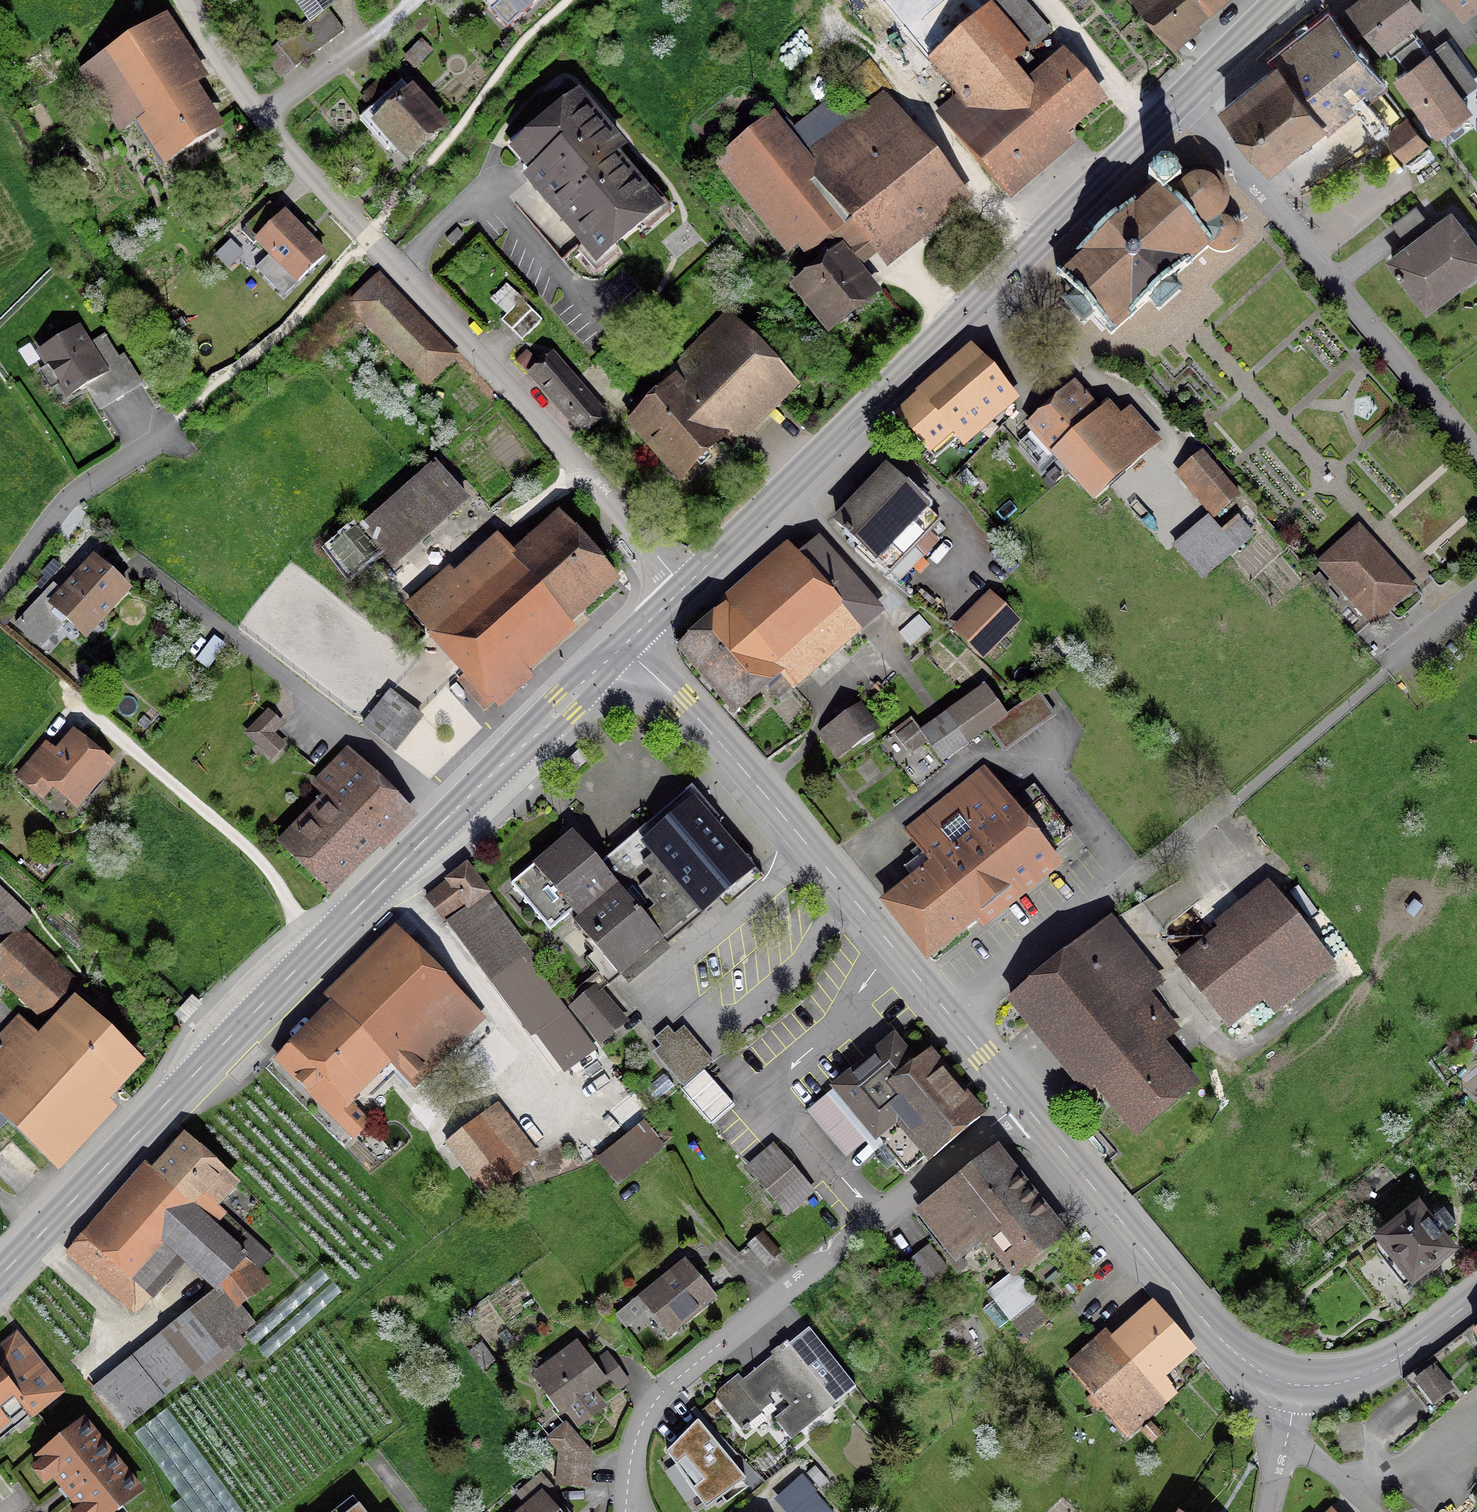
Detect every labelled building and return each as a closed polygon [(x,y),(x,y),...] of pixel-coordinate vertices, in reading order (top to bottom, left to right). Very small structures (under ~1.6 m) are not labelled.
[(515,21),(537,0),(495,0),(515,21)] [(1098,96),(1066,58),(1043,77),(1014,42),(1015,41),(981,0),(932,0),(898,30),(900,32),(899,33),(926,64),(929,62),(959,97),(937,116),(995,185),(1098,96)] [(1164,39),(1211,0),(1132,0),(1164,39)] [(1350,9),(1379,46),(1388,58),(1392,55),(1414,39),(1415,37),(1406,25),(1419,16),(1407,0),(1362,0),(1350,9)] [(1455,13),(1472,0),(1445,0),(1455,13)] [(341,33),(323,9),(275,45),(289,64),(313,47),(316,52),(341,33)] [(1266,165),(1374,80),(1330,24),(1223,109),(1266,165)] [(161,166),(214,132),(147,29),(79,72),(118,133),(134,124),(161,166)] [(1426,56),(1414,39),(1392,55),(1404,71),(1395,78),(1431,128),(1462,107),(1454,96),(1472,84),(1442,44),(1426,56)] [(358,121),(385,151),(393,144),(406,159),(440,129),(400,84),(358,121)] [(852,122),(834,98),(793,131),(788,124),(779,130),(770,119),(717,162),(788,250),(799,242),(808,253),(826,239),(829,243),(829,242),(842,258),(865,239),(877,254),(955,192),(881,99),(852,122)] [(537,173),(527,180),(541,197),(540,201),(544,205),(548,205),(595,261),(655,210),(610,157),(618,150),(576,100),(521,146),(537,165),(537,173)] [(1403,159),(1422,144),(1405,122),(1386,137),(1403,159)] [(1109,336),(1206,248),(1210,251),(1215,253),(1220,254),(1225,253),(1230,251),(1234,248),(1237,243),(1238,238),(1238,230),(1234,223),(1228,218),(1220,217),(1224,208),(1224,199),(1222,191),(1218,183),(1213,179),(1209,177),(1199,174),(1193,175),(1188,176),(1183,179),(1179,182),(1165,164),(1146,180),(1152,187),(1055,275),(1109,336)] [(298,233),(281,216),(280,218),(267,205),(245,227),(257,240),(255,242),(296,284),(322,258),(305,241),(309,237),(302,229),(298,233)] [(1423,220),(1413,207),(1389,225),(1399,238),(1423,220)] [(1476,258),(1476,255),(1448,216),(1389,261),(1396,269),(1393,271),(1397,277),(1400,275),(1424,307),(1444,293),(1439,287),(1476,258)] [(444,241),(450,246),(461,236),(455,230),(444,241)] [(842,258),(829,242),(829,243),(812,257),(821,268),(795,288),(828,329),(871,295),(842,258)] [(456,356),(381,275),(351,302),(427,383),(456,356)] [(499,322),(520,342),(540,322),(520,301),(499,322)] [(631,425),(677,479),(782,377),(783,378),(785,376),(725,314),(679,359),(681,362),(664,376),(672,384),(631,425)] [(103,379),(74,331),(35,354),(64,402),(103,379)] [(958,437),(1009,394),(969,348),(966,351),(970,355),(894,421),(928,460),(923,464),(943,485),(976,457),(958,437)] [(549,357),(529,375),(581,435),(602,417),(549,357)] [(1092,501),(1150,449),(1123,419),(1104,437),(1079,409),(1087,402),(1075,388),(1067,395),(1066,394),(1028,429),(1092,501)] [(1219,537),(1214,531),(1243,505),(1202,456),(1173,480),(1206,520),(1173,547),(1201,578),(1247,540),(1233,524),(1219,537)] [(435,459),(359,524),(392,563),(468,498),(435,459)] [(943,529),(936,523),(937,522),(885,472),(835,524),(858,546),(853,551),(871,569),(876,564),(887,574),(912,548),(921,557),(935,542),(933,540),(943,529)] [(565,619),(613,577),(563,520),(515,563),(495,540),(448,582),(443,576),(408,607),(466,673),(457,681),(482,709),(491,701),(493,703),(494,701),(483,688),(563,617),(565,619)] [(348,567),(374,548),(361,530),(354,535),(352,534),(333,548),(348,567)] [(1379,556),(1356,532),(1320,565),(1369,619),(1381,608),(1384,610),(1400,596),(1371,563),(1379,556)] [(790,656),(805,673),(877,610),(816,541),(728,618),(725,615),(681,652),(701,674),(732,708),(790,656)] [(82,636),(124,590),(93,562),(61,597),(51,588),(15,626),(29,639),(55,611),(82,636)] [(1012,624),(987,599),(955,631),(980,656),(1012,624)] [(930,629),(918,616),(899,632),(911,645),(930,629)] [(775,700),(789,687),(781,678),(767,691),(775,700)] [(361,727),(390,750),(418,716),(389,692),(361,727)] [(940,762),(940,761),(1004,716),(986,692),(921,738),(924,741),(940,762)] [(991,732),(1007,755),(1057,720),(1041,697),(991,732)] [(872,735),(854,708),(832,724),(833,725),(818,736),(835,759),(850,749),(850,750),(872,735)] [(278,752),(282,748),(268,735),(278,724),(268,714),(247,735),(271,759),(278,752)] [(908,754),(924,741),(921,738),(912,725),(896,738),(908,754)] [(107,766),(72,737),(57,755),(45,745),(17,779),(29,789),(40,776),(74,805),(107,766)] [(284,851),(324,890),(402,809),(346,755),(314,787),(331,804),(284,851)] [(883,905),(924,956),(1051,856),(983,770),(903,833),(921,855),(903,869),(913,882),(883,905)] [(667,925),(676,935),(752,870),(692,800),(648,838),(649,839),(650,838),(660,849),(627,877),(653,908),(642,918),(570,834),(509,885),(548,931),(571,912),(577,919),(573,923),(597,951),(586,961),(607,985),(660,940),(656,935),(667,925)] [(467,909),(485,895),(464,867),(446,881),(447,883),(456,895),(467,909)] [(424,900),(434,912),(456,895),(447,883),(424,900)] [(37,1016),(63,988),(67,992),(75,983),(18,931),(30,919),(0,890),(0,981),(37,1016)] [(1180,966),(1226,1023),(1316,951),(1270,894),(1180,966)] [(533,958),(485,895),(467,909),(456,895),(434,912),(492,989),(533,958)] [(1152,984),(1103,925),(1022,990),(1137,1131),(1186,1090),(1148,1044),(1164,1031),(1145,1008),(1141,1011),(1132,1000),(1152,984)] [(395,1071),(410,1087),(480,1018),(404,941),(297,1047),(292,1043),(275,1060),(334,1120),(358,1096),(370,1096),(395,1071)] [(533,958),(492,989),(530,1036),(535,1032),(564,1071),(595,1049),(533,958)] [(601,1042),(626,1019),(597,986),(572,1009),(601,1042)] [(97,1097),(132,1059),(81,1011),(47,1048),(20,1022),(0,1043),(0,1128),(5,1122),(37,1153),(93,1093),(97,1097)] [(710,1062),(682,1029),(659,1048),(688,1081),(710,1062)] [(932,1158),(978,1118),(962,1100),(968,1094),(960,1085),(954,1090),(924,1055),(911,1067),(890,1041),(833,1089),(904,1173),(928,1153),(932,1158)] [(684,1089),(713,1122),(733,1104),(705,1071),(684,1089)] [(533,1159),(493,1107),(450,1141),(490,1192),(533,1159)] [(599,1159),(616,1180),(659,1144),(643,1124),(599,1159)] [(228,1181),(186,1143),(95,1245),(83,1235),(67,1253),(134,1312),(149,1295),(150,1296),(184,1258),(216,1288),(204,1298),(206,1301),(92,1393),(121,1429),(252,1324),(237,1306),(263,1287),(254,1275),(269,1259),(208,1202),(228,1181)] [(787,1212),(809,1192),(770,1149),(747,1169),(755,1178),(756,1177),(787,1212)] [(1007,1277),(1013,1272),(1014,1274),(1060,1237),(993,1153),(947,1189),(989,1241),(999,1253),(992,1259),(1007,1277)] [(982,1246),(989,1241),(947,1189),(919,1212),(957,1259),(979,1242),(982,1246)] [(1411,1281),(1448,1252),(1438,1239),(1454,1226),(1442,1211),(1426,1223),(1416,1210),(1378,1239),(1375,1243),(1374,1248),(1374,1252),(1376,1256),(1380,1259),(1385,1261),(1389,1260),(1393,1258),(1411,1281)] [(765,1266),(777,1256),(759,1235),(747,1246),(765,1266)] [(945,1269),(927,1246),(904,1264),(922,1287),(945,1269)] [(666,1334),(711,1297),(684,1264),(639,1300),(666,1334)] [(1035,1300),(1014,1274),(1013,1272),(1007,1277),(988,1293),(1009,1320),(1035,1300)] [(1155,1370),(1185,1343),(1158,1310),(1079,1381),(1124,1435),(1172,1393),(1168,1388),(1169,1386),(1155,1370)] [(825,1354),(805,1329),(772,1358),(771,1357),(738,1384),(734,1378),(717,1392),(715,1396),(716,1401),(731,1419),(771,1386),(788,1407),(773,1420),(790,1440),(834,1403),(806,1369),(825,1354)] [(0,1348),(0,1389),(20,1415),(25,1422),(61,1395),(16,1336),(0,1348)] [(599,1407),(587,1391),(602,1381),(576,1345),(531,1378),(558,1413),(564,1408),(577,1424),(599,1407)] [(1432,1366),(1414,1380),(1433,1405),(1451,1390),(1432,1366)] [(0,1389),(0,1430),(20,1415),(0,1389)] [(37,1457),(82,1511),(113,1511),(137,1492),(80,1422),(37,1457)] [(743,1479),(697,1425),(669,1453),(707,1507),(743,1479)] [(1149,1441),(1157,1434),(1148,1425),(1141,1432),(1149,1441)] [(559,1452),(558,1468),(585,1470),(586,1454),(574,1439),(559,1452)] [(556,1484),(584,1486),(585,1470),(558,1468),(556,1484)] [(537,1498),(548,1488),(540,1478),(518,1497),(526,1507),(520,1511),(549,1511),(537,1498)] [(777,1499),(789,1511),(829,1511),(800,1479),(777,1499)] [(356,1499),(337,1511),(365,1511),(356,1499)]
